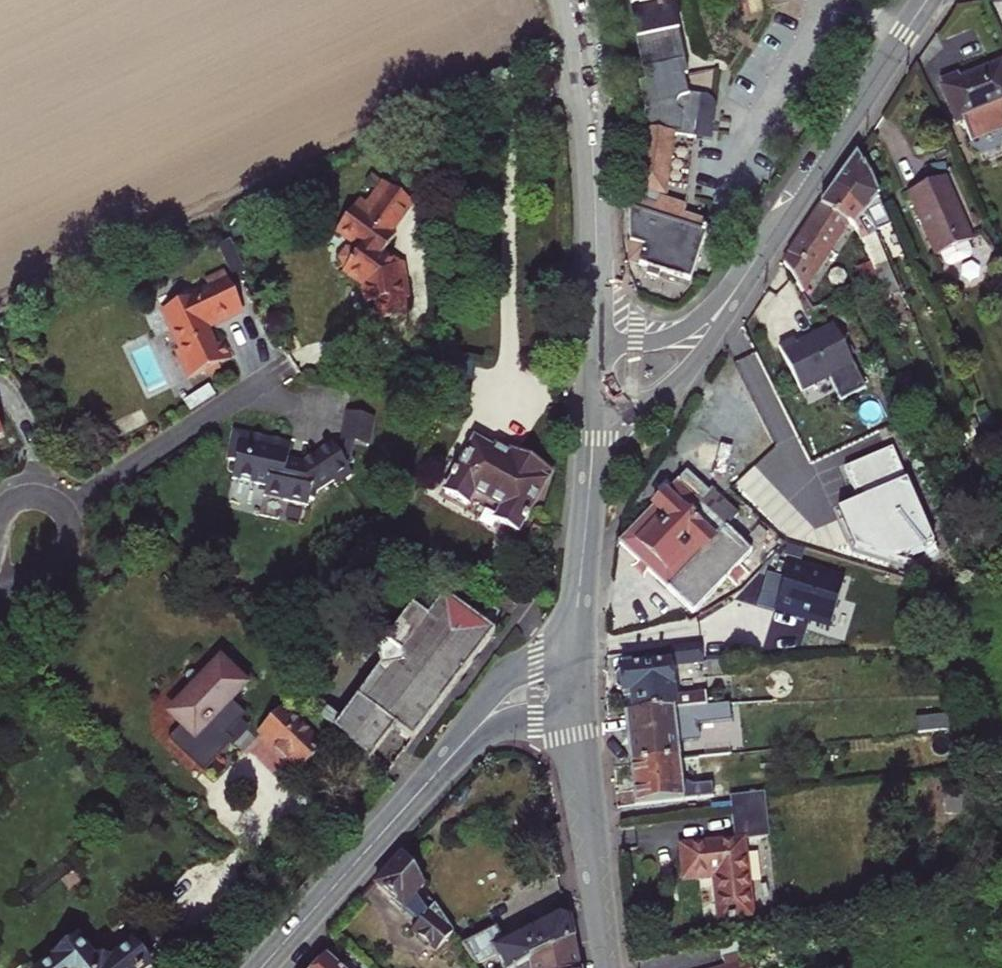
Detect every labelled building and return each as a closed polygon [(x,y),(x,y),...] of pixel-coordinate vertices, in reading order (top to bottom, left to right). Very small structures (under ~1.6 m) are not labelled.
[(646,84),(638,86),(645,114),(635,192),(638,194),(637,212),(632,212),(635,266),(693,284),(708,236),(705,225),(685,220),(687,211),(660,202),(661,196),(666,196),(674,132),(695,133),(699,103),(700,90),(687,89),(684,75),(687,75),(672,0),(627,0),(646,84)] [(941,89),(965,149),(1001,134),(1001,64),(941,89)] [(715,105),(699,103),(695,133),(712,134),(715,105)] [(871,173),(857,152),(835,184),(843,189),(841,192),(851,199),(855,193),(873,225),(877,233),(887,228),(889,233),(892,240),(898,238),(871,173)] [(945,176),(907,193),(935,256),(937,255),(965,243),(972,240),(945,176)] [(412,297),(409,282),(404,283),(401,264),(386,254),(398,236),(394,233),(415,204),(385,182),(369,206),(361,201),(338,232),(361,248),(345,272),(364,286),(368,304),(379,301),(382,320),(409,316),(406,299),(412,297)] [(822,203),(850,223),(855,226),(886,296),(902,288),(879,237),(877,233),(873,225),(855,193),(851,199),(841,192),(843,189),(835,184),(822,203)] [(803,294),(850,223),(822,203),(789,252),(784,263),(803,294)] [(879,237),(889,233),(887,228),(877,233),(879,237)] [(965,243),(937,255),(942,266),(947,268),(968,259),(970,254),(965,243)] [(206,316),(239,302),(222,265),(203,273),(207,282),(159,303),(177,342),(173,344),(185,371),(215,360),(214,358),(227,352),(219,335),(211,338),(204,323),(206,316)] [(239,302),(206,316),(204,323),(241,307),(239,302)] [(794,339),(778,347),(801,392),(829,378),(841,401),(865,389),(833,325),(796,343),(794,339)] [(343,452),(337,456),(346,470),(352,466),(350,462),(355,446),(368,451),(376,426),(351,417),(343,442),(346,444),(343,452)] [(313,494),(299,470),(285,467),(290,446),(234,433),(227,461),(235,463),(231,479),(264,487),(262,497),(306,507),(307,501),(311,502),(313,494)] [(505,507),(498,521),(519,532),(531,516),(528,515),(553,469),(512,447),(509,453),(475,440),(458,473),(455,472),(448,493),(469,505),(476,491),(505,507)] [(341,482),(350,476),(346,470),(337,456),(332,447),(301,466),(299,470),(313,494),(339,478),(341,482)] [(843,518),(855,548),(914,567),(940,555),(893,448),(845,469),(863,509),(843,518)] [(688,469),(620,541),(694,611),(752,550),(727,526),(740,513),(712,486),(709,490),(688,469)] [(553,528),(548,525),(539,520),(533,531),(547,539),(553,528)] [(789,564),(775,608),(831,624),(845,581),(789,564)] [(766,577),(757,606),(774,612),(783,583),(766,577)] [(414,606),(388,640),(383,647),(377,648),(380,667),(341,720),(327,707),(319,714),(371,762),(396,727),(413,740),(495,631),(491,628),(506,608),(493,599),(485,611),(478,606),(473,615),(445,594),(429,616),(414,606)] [(699,643),(672,645),(674,663),(701,661),(699,643)] [(703,659),(704,672),(734,670),(733,657),(703,659)] [(167,741),(202,774),(229,745),(232,741),(226,735),(240,720),(245,715),(229,700),(242,686),(214,660),(190,686),(194,689),(169,716),(180,726),(167,741)] [(632,696),(633,711),(674,707),(687,705),(707,704),(706,689),(673,692),(672,685),(669,662),(618,667),(614,671),(616,686),(623,696),(632,696)] [(673,692),(706,689),(705,682),(672,685),(673,692)] [(632,696),(623,696),(625,712),(633,711),(632,696)] [(687,705),(689,723),(729,719),(729,703),(707,704),(687,705)] [(676,723),(689,723),(687,705),(674,707),(676,723)] [(625,712),(630,762),(680,757),(676,723),(674,707),(633,711),(625,712)] [(258,731),(264,737),(285,715),(279,709),(258,731)] [(285,715),(264,737),(298,769),(322,744),(288,712),(285,715)] [(240,720),(226,735),(232,741),(229,745),(232,748),(249,729),(240,720)] [(973,744),(971,728),(958,730),(961,745),(973,744)] [(680,757),(630,762),(625,767),(627,777),(632,780),(634,804),(684,799),(683,784),(680,757)] [(724,780),(697,783),(699,797),(724,794),(724,780)] [(683,784),(684,799),(699,797),(697,783),(683,784)] [(745,838),(769,836),(765,791),(731,794),(735,837),(681,843),(684,877),(713,875),(718,919),(753,916),(745,838)] [(403,855),(376,885),(405,910),(431,880),(403,855)] [(458,931),(441,899),(417,926),(440,949),(458,931)] [(463,941),(476,967),(496,957),(503,967),(514,967),(573,939),(569,918),(558,914),(506,939),(498,923),(463,941)] [(573,939),(514,967),(579,967),(573,939)] [(151,966),(134,945),(115,960),(110,954),(99,953),(92,957),(77,940),(67,942),(56,956),(58,960),(44,965),(42,967),(149,967),(151,966)] [(724,955),(726,965),(746,960),(743,950),(724,955)] [(314,967),(340,967),(326,955),(314,967)] [(716,967),(752,967),(750,959),(746,960),(726,965),(716,967)]
